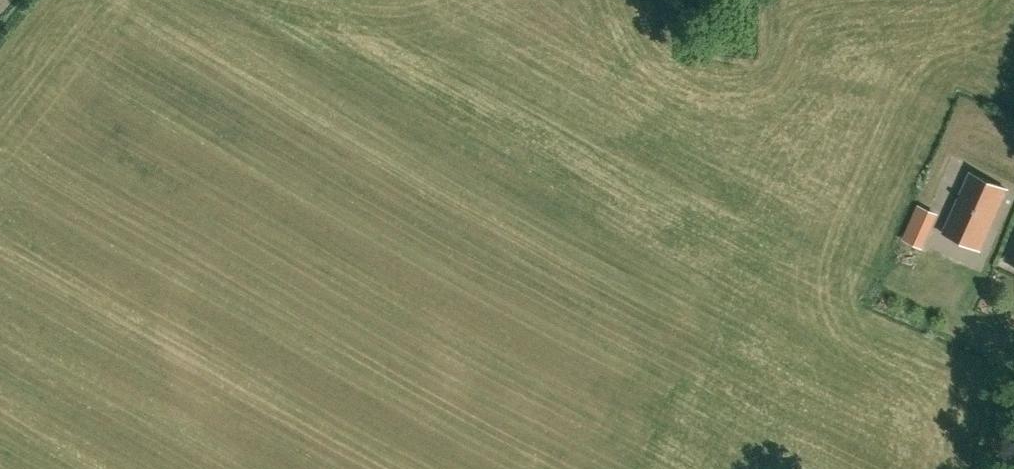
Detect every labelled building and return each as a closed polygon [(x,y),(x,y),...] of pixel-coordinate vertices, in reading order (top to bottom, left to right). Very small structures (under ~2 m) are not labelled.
[(943,233),(980,249),(1007,188),(971,172),(943,233)] [(934,224),(916,216),(911,227),(929,235),(934,224)] [(1004,260),(1013,264),(1013,238),(1004,260)]
